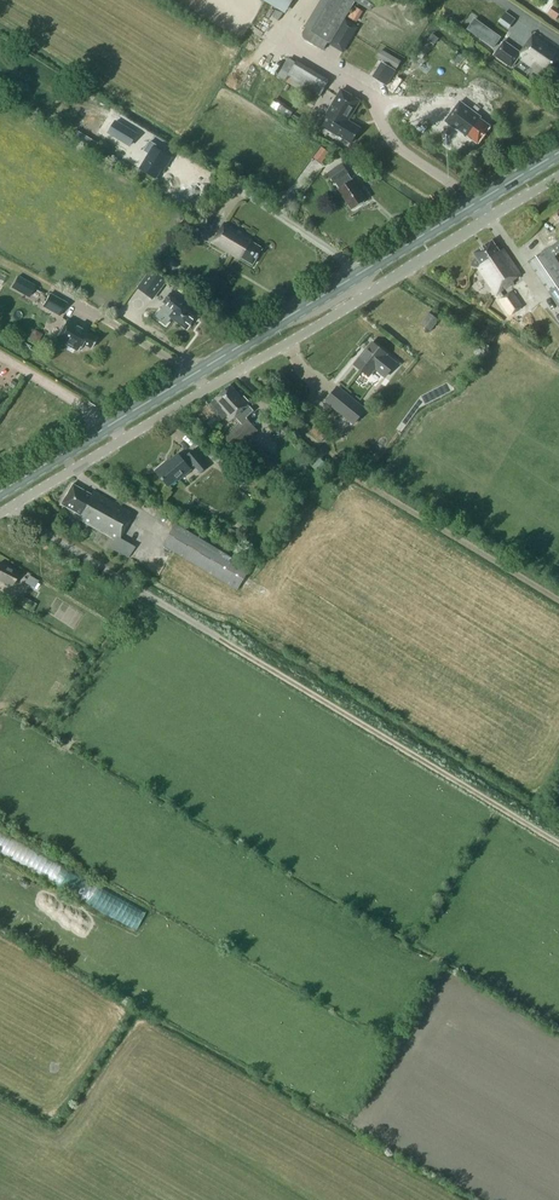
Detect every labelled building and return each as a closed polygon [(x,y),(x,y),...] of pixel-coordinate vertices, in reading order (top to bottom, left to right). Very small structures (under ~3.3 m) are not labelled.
[(287,9),(292,0),(273,0),(287,9)] [(305,27),(306,28),(303,33),(304,38),(323,50),(328,41),(330,42),(355,1),(354,0),(321,0),(305,27)] [(353,6),(348,17),(358,21),(362,9),(353,6)] [(552,8),(548,14),(556,19),(558,15),(558,12),(552,8)] [(498,21),(508,28),(515,17),(505,10),(498,21)] [(493,48),(501,37),(475,19),(467,29),(493,48)] [(548,78),(558,63),(558,51),(535,34),(521,53),(504,41),(495,55),(512,67),(519,57),(548,78)] [(386,66),(394,71),(399,63),(391,58),(386,66)] [(320,96),(329,80),(297,61),(287,77),(320,96)] [(543,80),(538,77),(534,83),(539,86),(543,80)] [(352,143),(360,128),(348,121),(360,101),(341,89),(320,124),(339,136),(339,135),(352,143)] [(289,118),(294,110),(275,98),(270,106),(289,118)] [(461,99),(444,121),(466,138),(467,136),(478,144),(492,126),(481,118),(482,116),(461,99)] [(137,133),(116,120),(108,133),(129,145),(137,133)] [(171,158),(158,149),(159,147),(150,141),(145,150),(145,151),(146,150),(150,153),(141,168),(158,179),(159,178),(156,177),(165,164),(167,165),(171,158)] [(329,152),(322,147),(314,158),(321,163),(329,152)] [(110,155),(107,160),(116,165),(118,161),(110,155)] [(339,188),(343,193),(343,195),(345,198),(346,198),(353,208),(355,207),(356,207),(360,205),(360,203),(365,200),(361,193),(362,192),(356,184),(352,179),(352,180),(348,174),(349,174),(342,163),(328,172),(336,183),(340,188),(339,188)] [(263,248),(251,241),(252,240),(225,223),(213,242),(241,259),(242,258),(253,265),(263,248)] [(514,282),(513,280),(521,275),(504,249),(500,251),(492,240),(474,253),(477,257),(473,260),(471,266),(478,267),(496,294),(499,293),(502,298),(500,299),(510,314),(523,306),(512,291),(504,296),(501,291),(514,282)] [(548,247),(527,261),(558,307),(558,263),(548,247)] [(151,269),(138,287),(154,298),(167,281),(151,269)] [(18,275),(11,287),(22,294),(29,282),(18,275)] [(59,316),(67,303),(50,293),(42,306),(59,316)] [(164,302),(175,311),(171,316),(187,328),(196,315),(188,309),(189,308),(182,303),(182,302),(170,293),(164,302)] [(429,312),(420,324),(430,332),(439,319),(429,312)] [(78,351),(82,343),(91,348),(97,338),(82,329),(82,328),(67,319),(56,338),(78,351)] [(27,337),(37,341),(41,332),(31,328),(27,337)] [(361,356),(354,364),(369,376),(376,367),(385,375),(395,362),(386,355),(387,353),(373,342),(372,342),(373,343),(362,356),(361,356)] [(432,378),(436,370),(423,363),(421,366),(422,366),(419,371),(432,378)] [(215,398),(215,399),(210,404),(211,405),(211,407),(212,409),(214,409),(218,413),(223,418),(226,415),(232,421),(236,420),(240,422),(224,437),(236,450),(257,430),(246,417),(245,418),(240,413),(249,405),(230,384),(215,398)] [(334,405),(355,423),(365,410),(344,393),(334,405)] [(242,455),(262,467),(270,455),(250,443),(242,455)] [(209,465),(195,449),(187,455),(189,458),(185,461),(178,453),(169,461),(168,460),(156,470),(169,486),(178,479),(179,480),(191,469),(189,467),(193,463),(201,472),(209,465)] [(239,466),(226,458),(221,467),(234,474),(239,466)] [(320,458),(313,466),(318,471),(326,463),(320,458)] [(81,515),(78,518),(114,538),(110,546),(129,557),(135,546),(120,537),(133,514),(93,491),(91,495),(72,484),(61,504),(81,515)] [(252,570),(175,523),(168,536),(163,544),(238,589),(252,570)] [(236,538),(239,532),(231,528),(228,534),(236,538)] [(19,573),(0,564),(0,580),(12,586),(19,573)] [(38,583),(39,581),(31,576),(26,583),(36,589),(40,584),(38,583)] [(19,594),(14,602),(28,608),(32,611),(36,603),(32,601),(19,594)] [(69,888),(71,884),(85,891),(89,884),(81,880),(83,877),(0,834),(0,851),(69,888)] [(138,926),(146,907),(94,885),(86,904),(138,926)]
